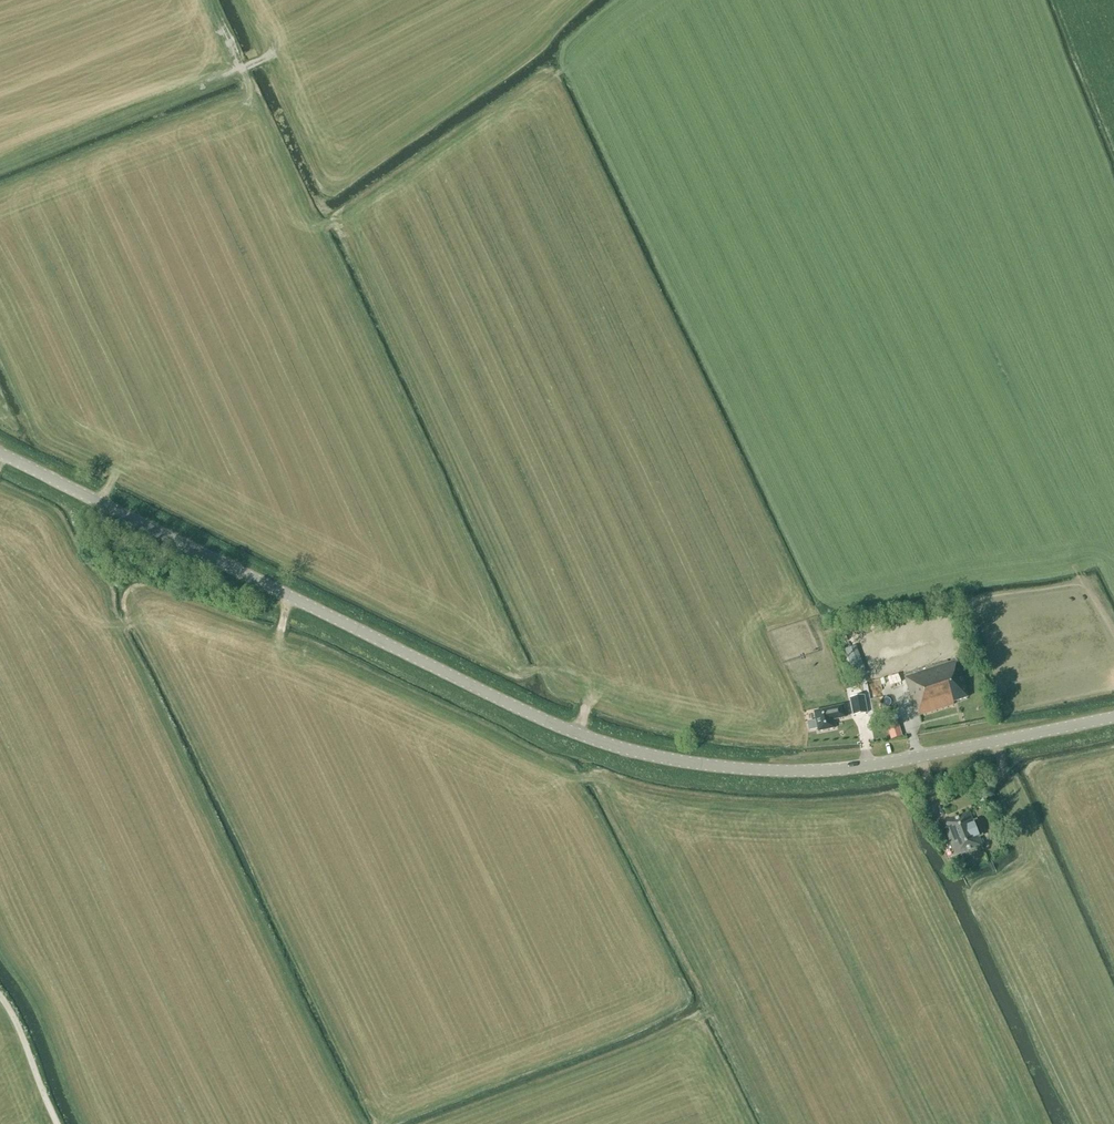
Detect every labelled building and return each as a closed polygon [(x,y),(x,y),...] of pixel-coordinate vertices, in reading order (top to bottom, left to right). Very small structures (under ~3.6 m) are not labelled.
[(919,716),(954,705),(953,703),(968,698),(956,661),(905,678),(914,707),(916,706),(919,716)] [(852,715),(867,712),(864,696),(849,699),(852,715)] [(845,718),(843,706),(814,712),(816,721),(808,722),(809,730),(817,729),(818,732),(834,729),(832,720),(845,718)] [(889,731),(891,739),(902,736),(900,728),(889,731)] [(981,839),(971,812),(943,823),(956,856),(985,845),(982,838),(981,839)] [(929,826),(934,838),(943,835),(938,822),(935,823),(929,826)]
